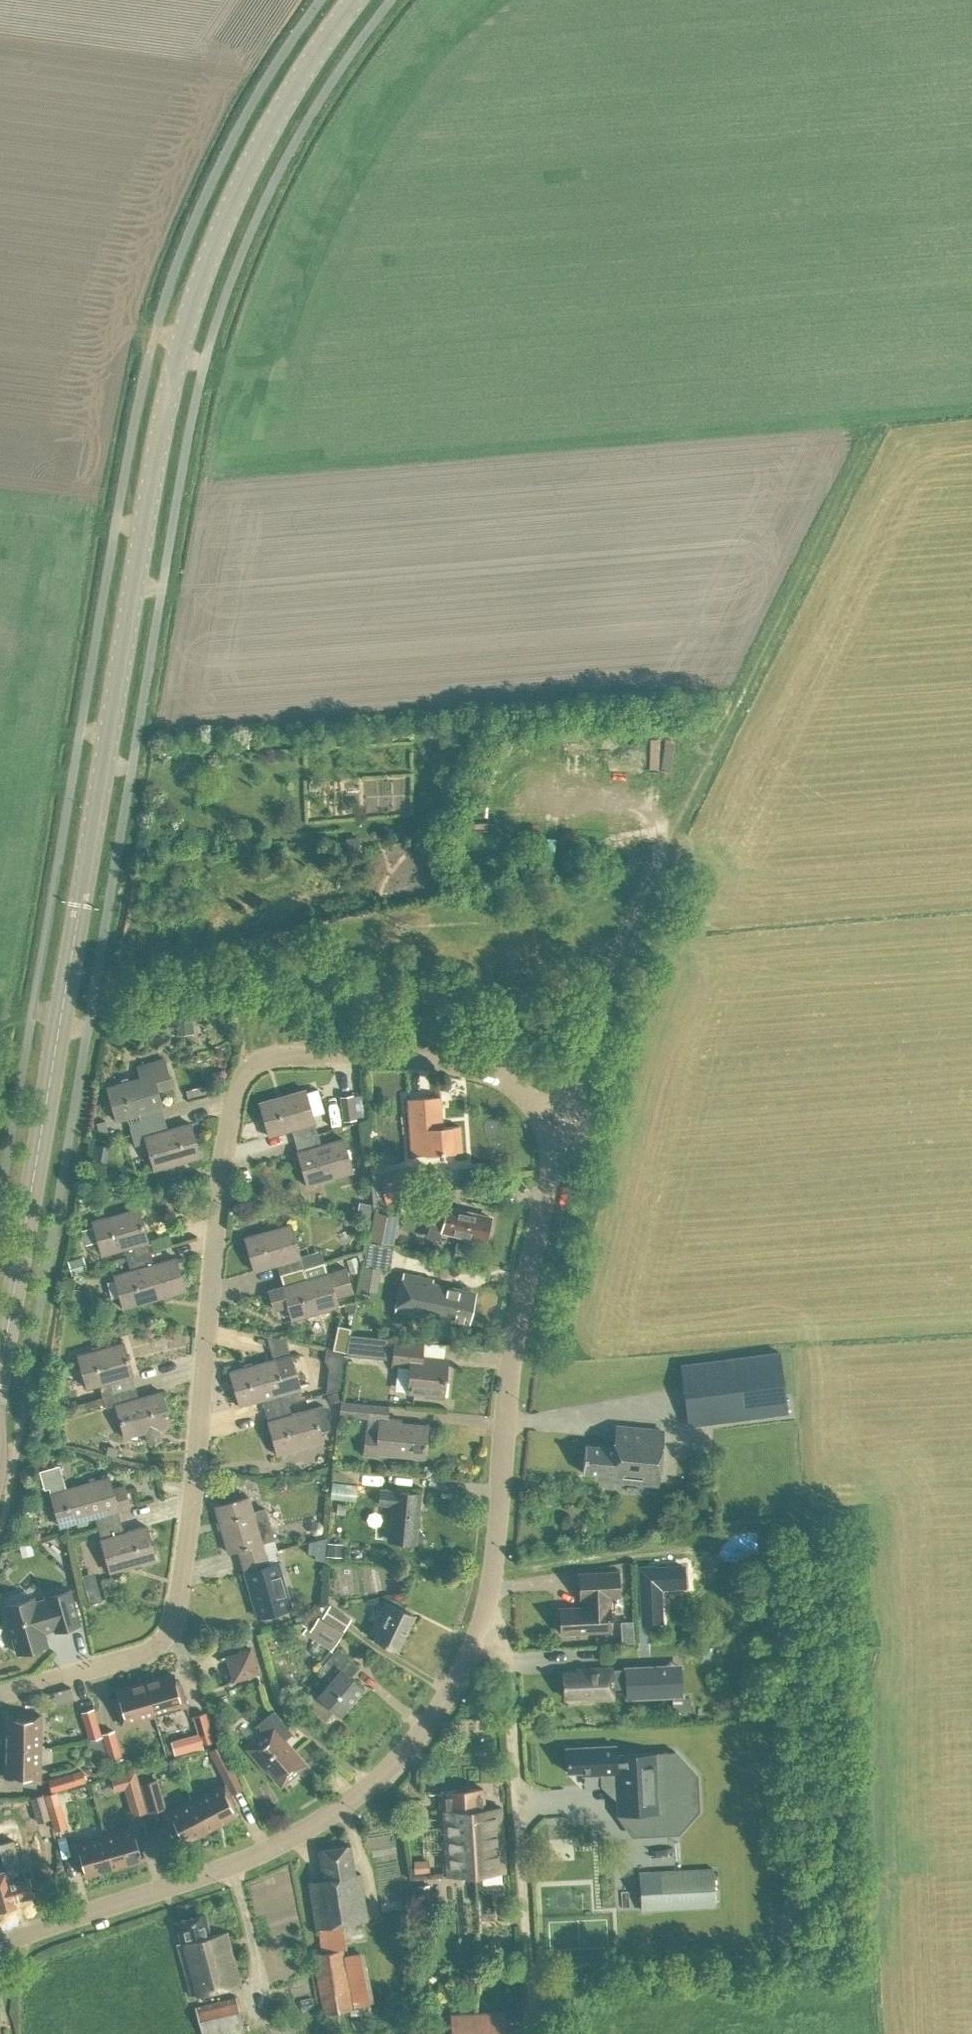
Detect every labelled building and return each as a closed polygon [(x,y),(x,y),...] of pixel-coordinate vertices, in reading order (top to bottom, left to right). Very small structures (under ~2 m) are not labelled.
[(658,744),(628,748),(631,773),(661,770),(658,744)] [(358,837),(346,838),(347,851),(359,850),(358,837)] [(177,1022),(178,1034),(193,1033),(192,1021),(177,1022)] [(142,1077),(107,1087),(116,1120),(138,1114),(141,1125),(164,1118),(161,1108),(162,1107),(157,1090),(172,1086),(164,1059),(139,1066),(142,1077)] [(187,1097),(211,1093),(209,1085),(186,1090),(187,1097)] [(305,1089),(259,1103),(269,1136),(291,1129),(294,1140),(317,1133),(314,1123),(315,1123),(310,1107),(322,1104),(317,1088),(305,1091),(305,1089)] [(340,1097),(343,1121),(355,1119),(352,1095),(340,1097)] [(439,1097),(408,1099),(412,1154),(461,1151),(460,1126),(441,1127),(439,1097)] [(164,1118),(141,1125),(129,1128),(134,1145),(146,1142),(154,1169),(200,1156),(190,1123),(167,1129),(164,1118)] [(96,1123),(99,1134),(108,1132),(105,1121),(96,1123)] [(317,1133),(294,1140),(297,1151),(306,1185),(352,1172),(343,1138),(320,1145),(317,1133)] [(480,1183),(478,1166),(461,1167),(462,1184),(480,1183)] [(379,1167),(370,1170),(373,1206),(416,1196),(409,1169),(381,1176),(379,1167)] [(126,1193),(128,1186),(116,1183),(114,1190),(126,1193)] [(475,1212),(447,1206),(441,1232),(469,1238),(470,1236),(485,1240),(486,1236),(488,1235),(490,1228),(488,1226),(490,1218),(475,1214),(475,1212)] [(138,1208),(92,1221),(101,1255),(124,1248),(127,1259),(150,1252),(147,1241),(148,1241),(138,1208)] [(398,1215),(388,1214),(373,1211),(368,1240),(393,1244),(398,1215)] [(300,1257),(290,1224),(244,1238),(254,1271),(277,1264),(280,1275),(311,1265),(308,1254),(300,1257)] [(150,1252),(127,1259),(130,1270),(113,1275),(123,1308),(185,1290),(175,1257),(153,1263),(150,1252)] [(360,1271),(356,1256),(346,1260),(350,1274),(360,1271)] [(80,1258),(68,1262),(71,1273),(83,1270),(80,1258)] [(319,1263),(280,1275),(283,1286),(269,1290),(274,1309),(288,1305),(292,1320),(337,1306),(335,1297),(352,1292),(345,1268),(327,1273),(324,1262),(320,1263),(319,1263)] [(360,1279),(373,1282),(376,1268),(362,1266),(360,1279)] [(433,1279),(403,1273),(394,1311),(436,1320),(437,1316),(452,1320),(453,1318),(469,1321),(475,1295),(459,1291),(459,1289),(432,1283),(433,1279)] [(70,1301),(79,1302),(81,1290),(71,1289),(70,1301)] [(332,1349),(346,1352),(350,1334),(352,1325),(338,1322),(332,1349)] [(346,1352),(346,1354),(385,1358),(387,1338),(350,1334),(346,1352)] [(423,1342),(394,1339),(392,1364),(409,1366),(407,1392),(425,1394),(424,1396),(443,1398),(447,1359),(422,1356),(423,1342)] [(133,1375),(123,1342),(77,1354),(86,1388),(99,1384),(102,1395),(135,1386),(132,1375),(133,1375)] [(346,1352),(332,1349),(326,1348),(324,1360),(329,1368),(326,1392),(342,1387),(346,1354),(346,1352)] [(779,1352),(680,1365),(688,1425),(787,1412),(779,1352)] [(290,1355),(229,1372),(239,1405),(262,1398),(265,1409),(298,1400),(295,1389),(299,1388),(290,1355)] [(135,1386),(102,1395),(105,1407),(115,1404),(124,1437),(145,1432),(148,1443),(161,1440),(158,1428),(170,1425),(161,1391),(138,1397),(135,1386)] [(340,1399),(337,1391),(326,1394),(329,1403),(340,1399)] [(368,1404),(341,1401),(340,1413),(367,1416),(368,1404)] [(287,1403),(265,1409),(268,1420),(267,1421),(277,1454),(323,1440),(320,1430),(329,1427),(323,1404),(290,1414),(287,1403)] [(378,1430),(366,1429),(363,1455),(377,1456),(377,1453),(424,1458),(427,1425),(393,1422),(393,1418),(379,1417),(378,1430)] [(639,1428),(615,1426),(613,1447),(585,1445),(582,1472),(610,1475),(610,1479),(658,1484),(663,1431),(646,1429),(646,1432),(639,1431),(639,1428)] [(116,1456),(118,1448),(108,1446),(106,1453),(116,1456)] [(333,1468),(331,1481),(357,1483),(358,1471),(333,1468)] [(41,1476),(45,1489),(58,1485),(54,1472),(41,1476)] [(113,1489),(109,1476),(49,1493),(59,1526),(95,1516),(98,1527),(121,1521),(118,1510),(129,1507),(123,1486),(113,1489)] [(420,1493),(380,1489),(379,1503),(392,1504),(390,1524),(393,1525),(391,1540),(400,1541),(407,1550),(425,1535),(417,1526),(420,1493)] [(248,1497),(215,1506),(228,1552),(238,1549),(241,1560),(264,1553),(261,1543),(274,1539),(265,1508),(252,1512),(248,1497)] [(345,1514),(346,1504),(337,1503),(336,1514),(345,1514)] [(121,1521),(98,1527),(101,1538),(100,1539),(110,1572),(156,1559),(146,1526),(124,1532),(121,1521)] [(320,1533),(322,1526),(317,1521),(311,1522),(309,1529),(313,1534),(320,1533)] [(19,1544),(22,1557),(33,1554),(30,1541),(19,1544)] [(326,1556),(342,1557),(343,1543),(327,1542),(326,1556)] [(264,1553),(241,1560),(245,1571),(244,1571),(257,1617),(291,1608),(278,1562),(275,1562),(273,1553),(265,1555),(264,1553)] [(658,1613),(656,1584),(685,1582),(684,1566),(640,1569),(643,1614),(643,1622),(658,1621),(658,1613)] [(618,1571),(579,1573),(580,1597),(584,1597),(584,1607),(559,1608),(560,1632),(611,1630),(609,1596),(620,1595),(618,1571)] [(100,1599),(97,1588),(86,1591),(89,1602),(100,1599)] [(34,1598),(3,1606),(16,1653),(47,1644),(43,1629),(53,1626),(54,1630),(80,1623),(70,1590),(44,1597),(45,1599),(35,1601),(34,1598)] [(414,1615),(385,1601),(379,1613),(384,1616),(374,1639),(397,1650),(414,1615)] [(322,1617),(343,1630),(351,1617),(329,1604),(322,1617)] [(302,1632),(327,1649),(330,1644),(334,1646),(343,1632),(318,1617),(319,1615),(317,1614),(299,1624),(305,1628),(302,1632)] [(633,1621),(622,1621),(623,1641),(634,1641),(633,1621)] [(300,1639),(297,1628),(287,1631),(290,1642),(300,1639)] [(250,1648),(225,1656),(232,1681),(258,1674),(250,1648)] [(358,1666),(337,1648),(321,1666),(334,1677),(318,1696),(339,1714),(362,1687),(350,1676),(358,1666)] [(631,1662),(633,1696),(691,1693),(689,1660),(631,1662)] [(576,1671),(562,1672),(563,1697),(595,1695),(595,1698),(613,1697),(612,1667),(576,1668),(576,1671)] [(173,1675),(145,1683),(154,1714),(186,1705),(183,1694),(179,1695),(173,1675)] [(145,1683),(116,1691),(122,1711),(118,1712),(122,1724),(154,1714),(145,1683)] [(60,1689),(61,1699),(78,1696),(76,1687),(60,1689)] [(691,1693),(676,1695),(678,1706),(693,1704),(691,1693)] [(93,1709),(81,1712),(89,1739),(101,1735),(93,1709)] [(254,1725),(255,1726),(260,1723),(264,1737),(258,1743),(256,1740),(248,1747),(267,1771),(270,1769),(281,1782),(302,1764),(281,1739),(291,1731),(273,1710),(254,1725)] [(194,1716),(201,1743),(213,1739),(205,1712),(194,1716)] [(6,1718),(6,1747),(39,1747),(40,1714),(27,1714),(27,1718),(6,1718)] [(113,1730),(102,1734),(109,1761),(121,1757),(113,1730)] [(220,1745),(210,1751),(222,1776),(233,1770),(220,1745)] [(599,1746),(566,1747),(567,1772),(582,1771),(582,1774),(601,1773),(616,1772),(618,1814),(676,1811),(673,1751),(615,1754),(614,1745),(599,1746)] [(40,1747),(39,1747),(6,1747),(6,1777),(26,1777),(26,1781),(39,1781),(40,1747)] [(72,1772),(49,1779),(52,1791),(84,1781),(81,1770),(72,1773),(72,1772)] [(158,1778),(139,1784),(145,1808),(147,1813),(166,1808),(158,1778)] [(138,1781),(126,1784),(134,1811),(145,1808),(139,1784),(138,1781)] [(224,1783),(195,1798),(210,1828),(236,1814),(226,1796),(230,1794),(224,1783)] [(483,1788),(461,1789),(462,1800),(466,1800),(467,1808),(472,1808),(475,1873),(504,1871),(500,1807),(484,1808),(483,1788)] [(462,1800),(461,1789),(442,1790),(443,1792),(439,1793),(444,1874),(474,1872),(472,1808),(467,1808),(466,1800),(462,1800)] [(54,1792),(44,1795),(54,1829),(66,1826),(59,1803),(57,1804),(54,1792)] [(42,1795),(31,1798),(37,1821),(49,1818),(42,1795)] [(210,1828),(195,1798),(165,1814),(170,1825),(174,1823),(183,1841),(210,1828)] [(136,1826),(104,1835),(114,1867),(142,1859),(136,1839),(140,1838),(136,1826)] [(0,1834),(0,1852),(5,1869),(0,1871),(0,1909),(15,1905),(14,1899),(33,1894),(28,1876),(24,1877),(13,1839),(18,1838),(15,1829),(0,1834)] [(104,1835),(72,1844),(75,1856),(79,1855),(85,1875),(114,1867),(104,1835)] [(350,1845),(319,1850),(324,1879),(308,1881),(315,1929),(319,1928),(320,1940),(319,1940),(321,1952),(312,1953),(324,2013),(351,2008),(351,2014),(372,2010),(371,2002),(375,2000),(365,1950),(345,1954),(344,1948),(347,1947),(344,1924),(368,1920),(360,1872),(355,1873),(350,1845)] [(428,1859),(413,1860),(414,1873),(429,1872),(428,1859)] [(713,1869),(641,1872),(643,1909),(715,1906),(713,1869)] [(428,1886),(419,1886),(419,1900),(429,1899),(428,1886)] [(204,1914),(176,1921),(181,1942),(177,1943),(191,1995),(240,1983),(231,1952),(227,1953),(226,1946),(229,1945),(226,1932),(210,1935),(204,1914)] [(195,2007),(202,2033),(228,2033),(244,2030),(235,1996),(195,2007)] [(477,2021),(478,2033),(502,2033),(501,2020),(477,2021)] [(477,2021),(453,2023),(453,2033),(478,2033),(477,2021)]
